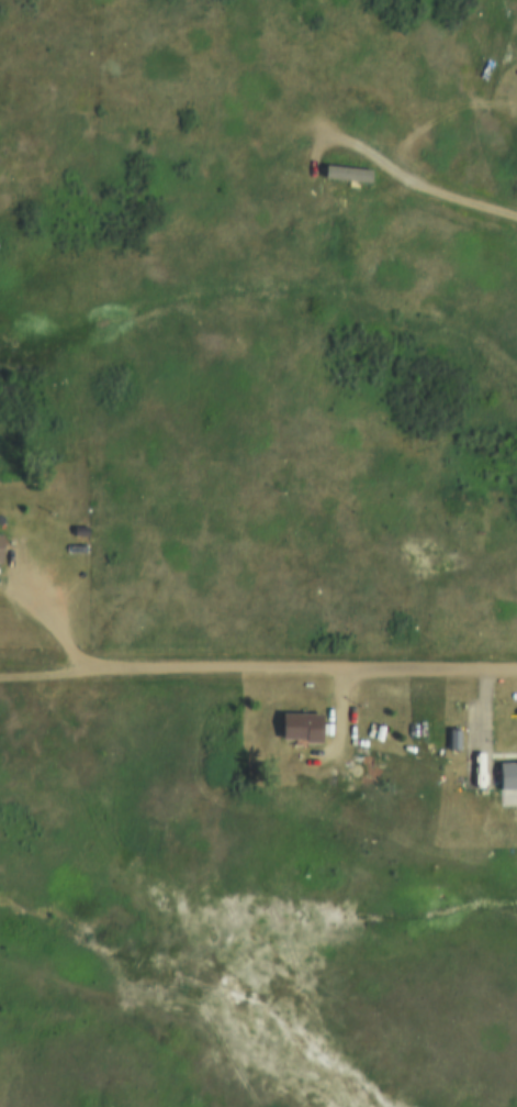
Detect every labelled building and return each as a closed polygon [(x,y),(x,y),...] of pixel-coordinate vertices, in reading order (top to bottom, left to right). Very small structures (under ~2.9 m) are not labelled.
[(322,160),(368,166),(366,180),(319,176),(322,160)] [(277,713),(316,715),(316,742),(277,742),(277,713)] [(495,763),(516,762),(516,789),(496,789),(495,763)]
